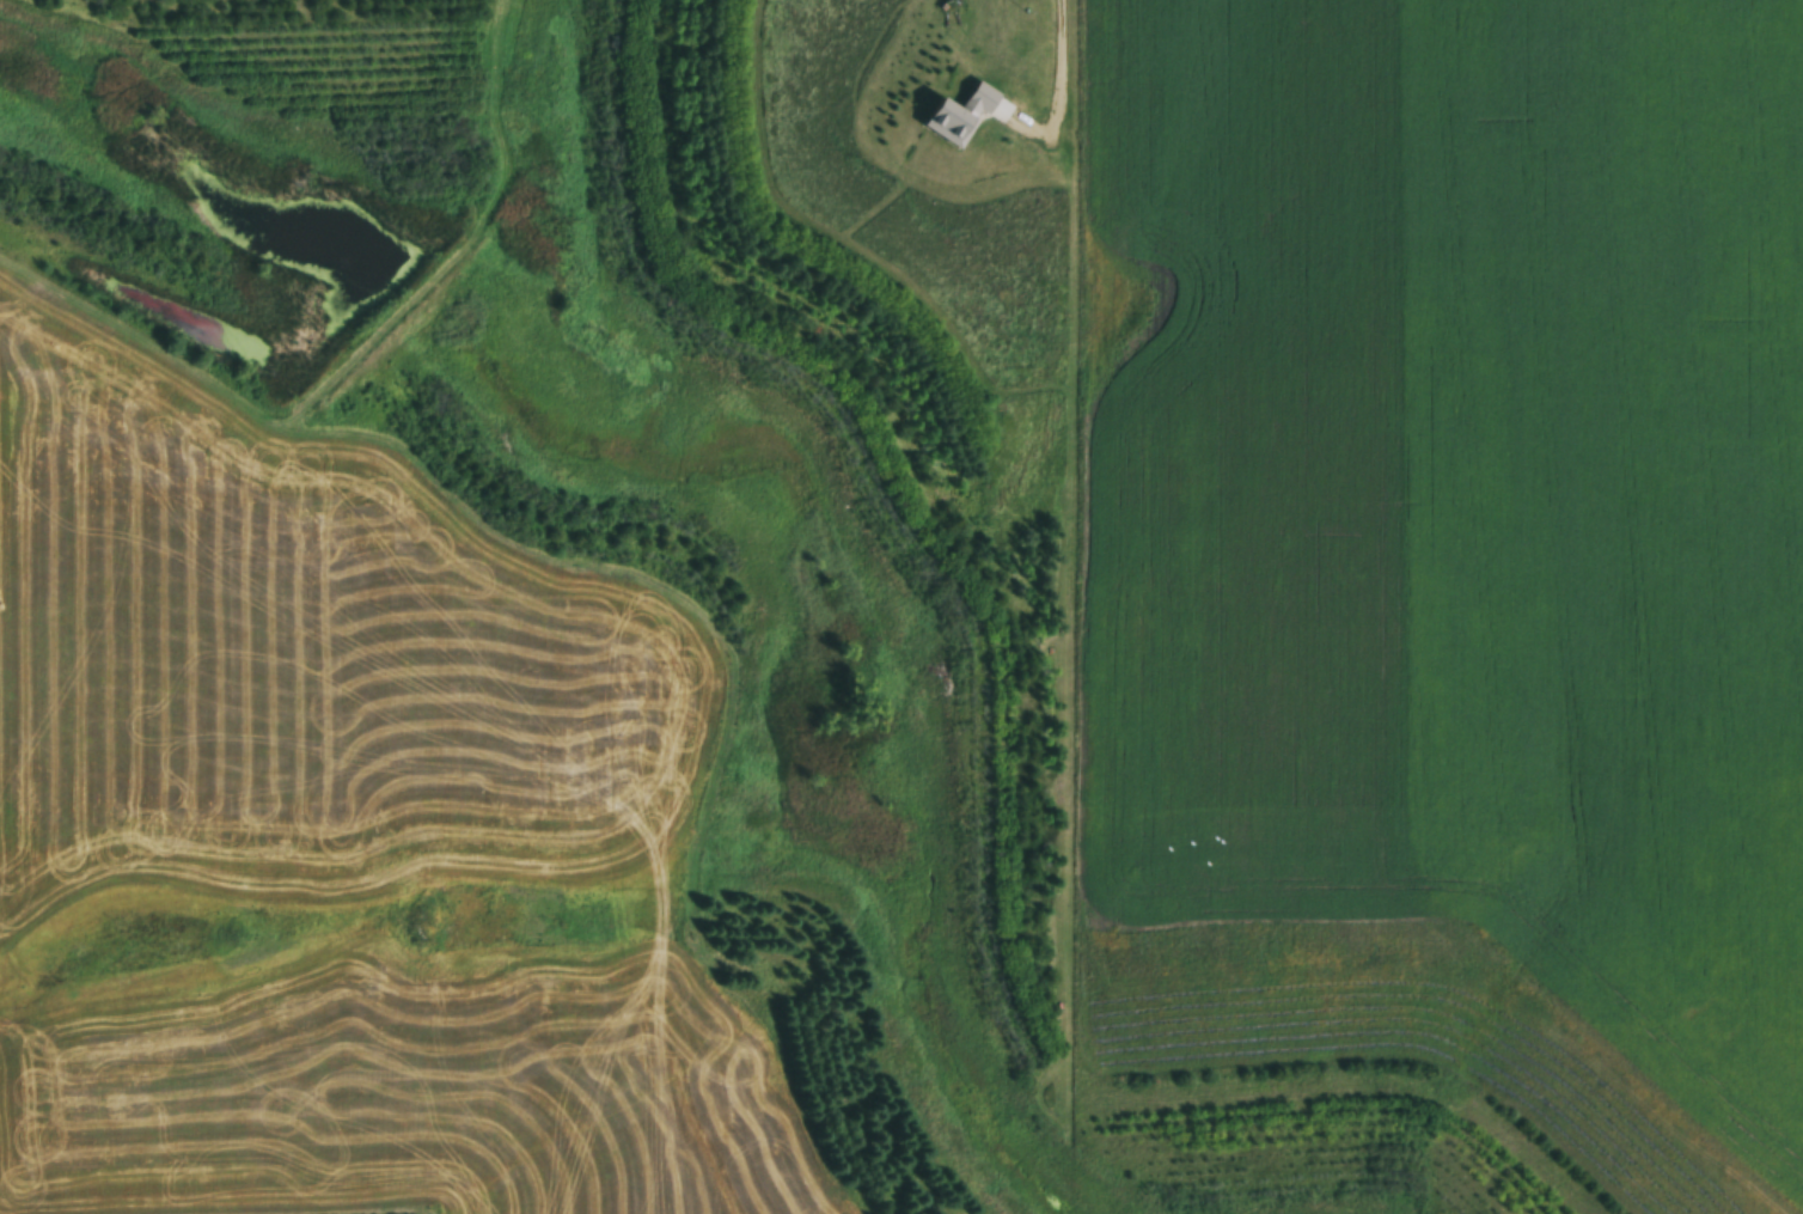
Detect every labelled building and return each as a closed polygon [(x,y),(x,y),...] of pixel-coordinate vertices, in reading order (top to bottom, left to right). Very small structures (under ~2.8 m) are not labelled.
[(922,130),(959,150),(979,112),(988,117),(1000,95),(976,82),(961,109),(940,97),(922,130)]
